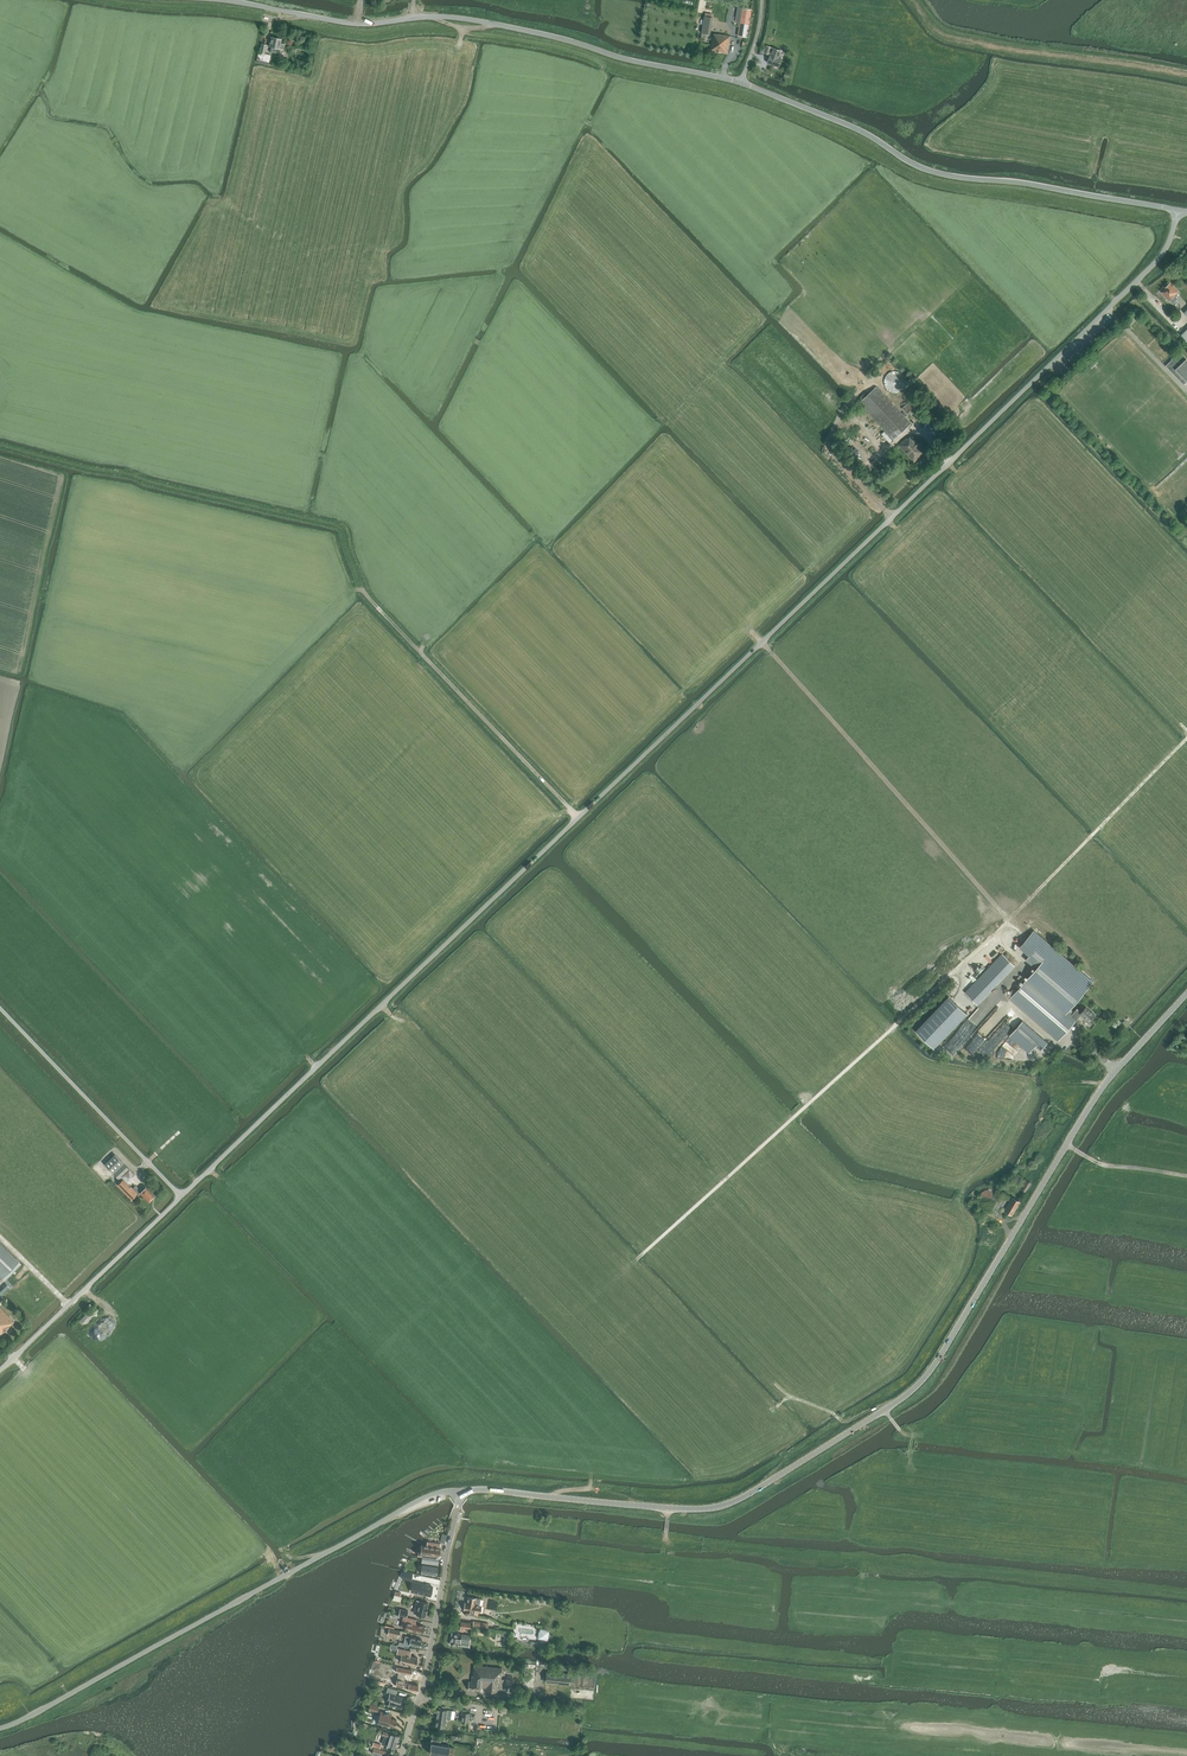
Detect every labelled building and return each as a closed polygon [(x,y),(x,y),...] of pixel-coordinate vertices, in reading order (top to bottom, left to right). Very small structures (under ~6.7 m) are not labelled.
[(740,27),(739,36),(747,37),(751,10),(742,8),(739,26),(740,27)] [(702,33),(710,35),(713,18),(704,16),(702,33)] [(711,51),(727,53),(730,36),(719,34),(719,35),(714,34),(711,51)] [(271,52),(276,53),(277,48),(280,49),(280,48),(283,49),(285,44),(281,43),(282,39),(271,37),(269,47),(272,47),(271,52)] [(257,59),(269,62),(271,55),(265,54),(267,45),(262,44),(260,53),(259,52),(257,59)] [(781,59),(780,58),(782,51),(767,45),(764,53),(770,55),(767,63),(779,67),(781,59)] [(1161,292),(1169,301),(1173,304),(1178,299),(1174,296),(1178,292),(1173,286),(1173,287),(1169,283),(1164,288),(1165,289),(1161,292)] [(1184,385),(1186,382),(1186,360),(1186,359),(1180,352),(1174,358),(1173,357),(1171,359),(1172,360),(1166,366),(1184,385)] [(904,382),(904,380),(904,378),(903,376),(902,375),(901,373),(900,372),(898,371),(896,370),(894,370),(893,370),(891,371),(889,371),(888,372),(886,374),(885,375),(884,377),(884,379),(884,381),(884,382),(885,384),(886,386),(887,387),(889,388),(891,389),(892,390),(894,390),(896,389),(898,389),(899,388),(901,387),(902,385),(903,384),(904,382)] [(879,424),(894,440),(911,424),(877,387),(859,403),(879,424)] [(901,408),(909,416),(926,400),(919,392),(901,408)] [(917,462),(922,467),(932,458),(927,453),(924,455),(923,455),(926,452),(912,436),(908,439),(906,437),(898,445),(915,463),(919,459),(919,460),(917,462)] [(1009,999),(1058,1041),(1081,1015),(1089,1022),(1095,1015),(1086,1007),(1081,1012),(1077,1009),(1072,1014),(1071,1013),(1072,1011),(1070,1009),(1093,982),(1033,930),(1020,944),(1031,954),(1027,958),(1037,967),(1016,991),(1013,989),(1008,995),(1010,998),(1009,999)] [(965,992),(978,1004),(1015,965),(1002,953),(965,992)] [(916,1031),(934,1049),(967,1014),(949,997),(916,1031)] [(1022,1021),(1009,1036),(1029,1053),(1036,1045),(1041,1050),(1047,1043),(1022,1021)] [(1007,1036),(1007,1028),(994,1026),(993,1044),(998,1044),(999,1036),(1007,1036)] [(72,1141),(83,1153),(88,1149),(77,1137),(72,1141)] [(84,1153),(89,1159),(93,1156),(88,1150),(84,1153)] [(130,1169),(115,1154),(104,1164),(119,1179),(130,1169)] [(121,1177),(129,1183),(134,1181),(136,1176),(130,1169),(121,1177)] [(117,1185),(133,1201),(136,1198),(134,1197),(138,1193),(123,1179),(117,1185)] [(1021,1189),(1026,1192),(1031,1183),(1027,1180),(1021,1189)] [(139,1192),(147,1201),(154,1195),(146,1186),(139,1192)] [(981,1206),(998,1216),(1009,1196),(993,1187),(983,1191),(977,1199),(983,1204),(981,1206)] [(1005,1211),(1012,1215),(1020,1202),(1013,1198),(1005,1211)] [(4,1298),(1,1295),(9,1287),(4,1282),(21,1264),(0,1244),(0,1302),(4,1298)] [(78,1322),(83,1327),(100,1311),(95,1306),(78,1322)] [(14,1322),(0,1307),(0,1335),(14,1322)] [(418,1551),(418,1555),(422,1556),(439,1559),(440,1556),(439,1556),(441,1544),(427,1542),(426,1549),(423,1548),(422,1552),(418,1551)] [(439,1559),(422,1556),(421,1562),(439,1565),(439,1559)] [(422,1564),(423,1564),(422,1573),(420,1573),(437,1576),(438,1566),(422,1564)] [(403,1572),(402,1578),(411,1581),(413,1574),(403,1572)] [(414,1582),(412,1591),(430,1596),(432,1587),(414,1582)] [(482,1606),(480,1606),(481,1599),(467,1596),(466,1603),(465,1603),(464,1610),(465,1610),(464,1614),(474,1616),(474,1615),(478,1616),(478,1613),(480,1613),(482,1606)] [(414,1614),(417,1614),(425,1616),(429,1602),(420,1600),(420,1601),(417,1600),(414,1614)] [(417,1620),(403,1616),(401,1627),(405,1628),(405,1629),(422,1633),(424,1626),(416,1624),(417,1620)] [(460,1631),(463,1631),(464,1628),(470,1629),(471,1623),(461,1621),(460,1631)] [(400,1631),(389,1628),(388,1635),(398,1637),(398,1635),(399,1635),(400,1631)] [(549,1630),(539,1628),(538,1638),(548,1640),(549,1630)] [(452,1633),(451,1644),(458,1645),(458,1642),(460,1642),(461,1639),(459,1639),(460,1634),(452,1633)] [(404,1643),(404,1645),(409,1646),(409,1645),(420,1647),(422,1639),(411,1637),(406,1636),(404,1643)] [(418,1658),(410,1656),(411,1651),(398,1648),(396,1654),(401,1655),(400,1662),(416,1665),(418,1658)] [(504,1690),(505,1679),(501,1679),(502,1668),(474,1666),(473,1676),(472,1676),(471,1682),(469,1682),(468,1690),(480,1691),(481,1688),(486,1688),(485,1692),(497,1693),(497,1689),(504,1690)] [(545,1682),(569,1684),(570,1684),(571,1674),(546,1672),(545,1682)] [(404,1687),(404,1686),(408,1687),(408,1690),(417,1692),(418,1685),(404,1683),(405,1680),(397,1679),(396,1686),(404,1687)] [(386,1692),(390,1694),(388,1700),(390,1701),(388,1705),(400,1709),(402,1702),(400,1702),(402,1697),(396,1695),(397,1691),(388,1688),(386,1692)] [(438,1708),(436,1718),(446,1719),(447,1710),(438,1708)] [(375,1722),(388,1726),(388,1725),(395,1727),(397,1720),(390,1718),(391,1714),(381,1711),(380,1715),(377,1714),(375,1722)] [(445,1728),(446,1719),(436,1718),(435,1726),(445,1728)] [(382,1744),(387,1745),(395,1748),(397,1741),(398,1741),(399,1736),(390,1733),(390,1734),(383,1731),(382,1735),(384,1736),(382,1744)] [(429,1753),(430,1754),(446,1755),(448,1755),(453,1755),(454,1748),(449,1747),(450,1746),(431,1743),(430,1748),(429,1753)] [(382,1753),(387,1755),(386,1755),(397,1755),(386,1752),(386,1751),(383,1750),(373,1748),(372,1753),(381,1755),(382,1753)]
